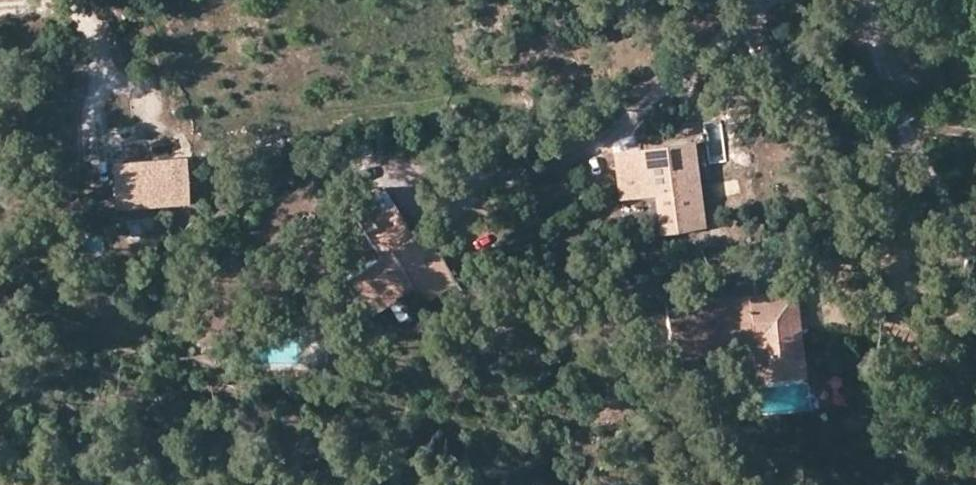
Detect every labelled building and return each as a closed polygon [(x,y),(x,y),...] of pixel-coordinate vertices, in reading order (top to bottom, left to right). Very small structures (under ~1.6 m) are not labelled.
[(711,137),(696,139),(700,178),(715,176),(711,137)] [(659,237),(707,231),(700,178),(696,139),(613,149),(620,200),(654,196),(659,237)] [(183,159),(126,164),(128,185),(130,211),(187,206),(183,159)] [(128,185),(126,164),(111,165),(115,212),(130,211),(128,185)] [(409,285),(413,292),(419,302),(455,281),(432,242),(425,246),(415,252),(403,231),(413,225),(396,196),(371,211),(367,203),(353,211),(380,257),(345,277),(360,304),(373,297),(377,303),(409,285)] [(425,246),(413,225),(403,231),(415,252),(425,246)] [(757,377),(803,373),(796,291),(753,295),(751,267),(707,271),(709,295),(666,299),(670,351),(754,343),(757,377)] [(368,318),(413,292),(409,285),(377,303),(373,297),(360,304),(368,318)] [(804,382),(803,373),(757,377),(758,386),(804,382)]
